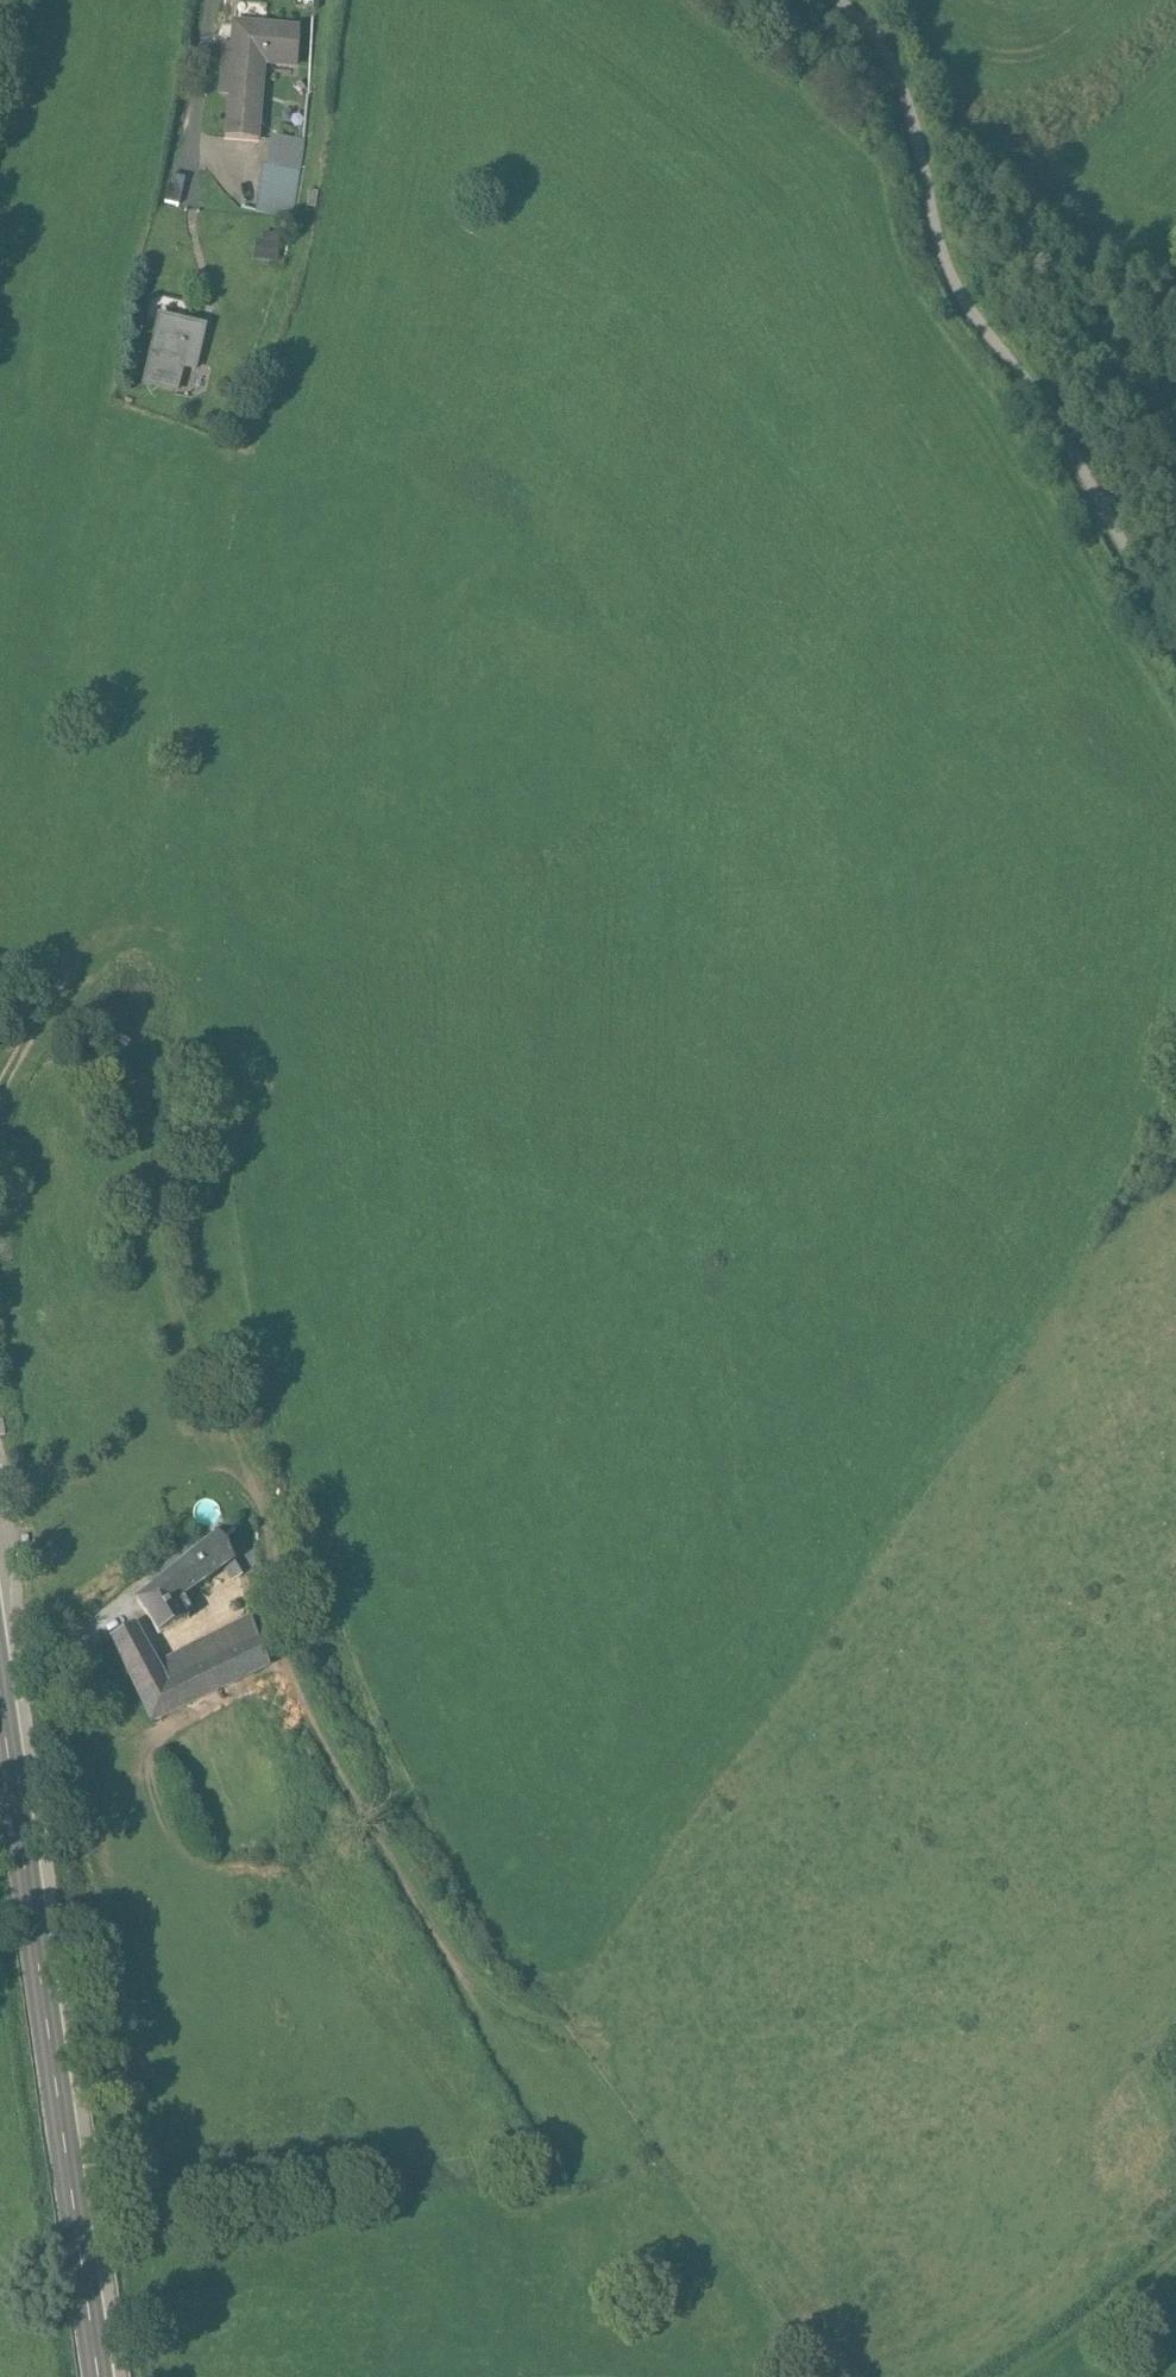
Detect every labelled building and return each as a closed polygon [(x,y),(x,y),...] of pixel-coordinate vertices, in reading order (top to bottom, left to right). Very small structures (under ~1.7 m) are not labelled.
[(298,62),(300,22),(235,16),(231,40),(224,40),(219,92),(227,92),(223,128),(262,132),(270,59),(298,62)] [(293,218),(304,134),(273,130),(269,161),(263,160),(256,213),(293,218)] [(266,227),(262,253),(283,257),(288,230),(266,227)] [(160,312),(144,383),(190,393),(206,322),(160,312)] [(134,1600),(159,1636),(190,1620),(180,1605),(240,1564),(220,1536),(134,1600)] [(151,1728),(279,1667),(256,1630),(239,1637),(221,1627),(159,1664),(137,1626),(108,1641),(151,1728)]
